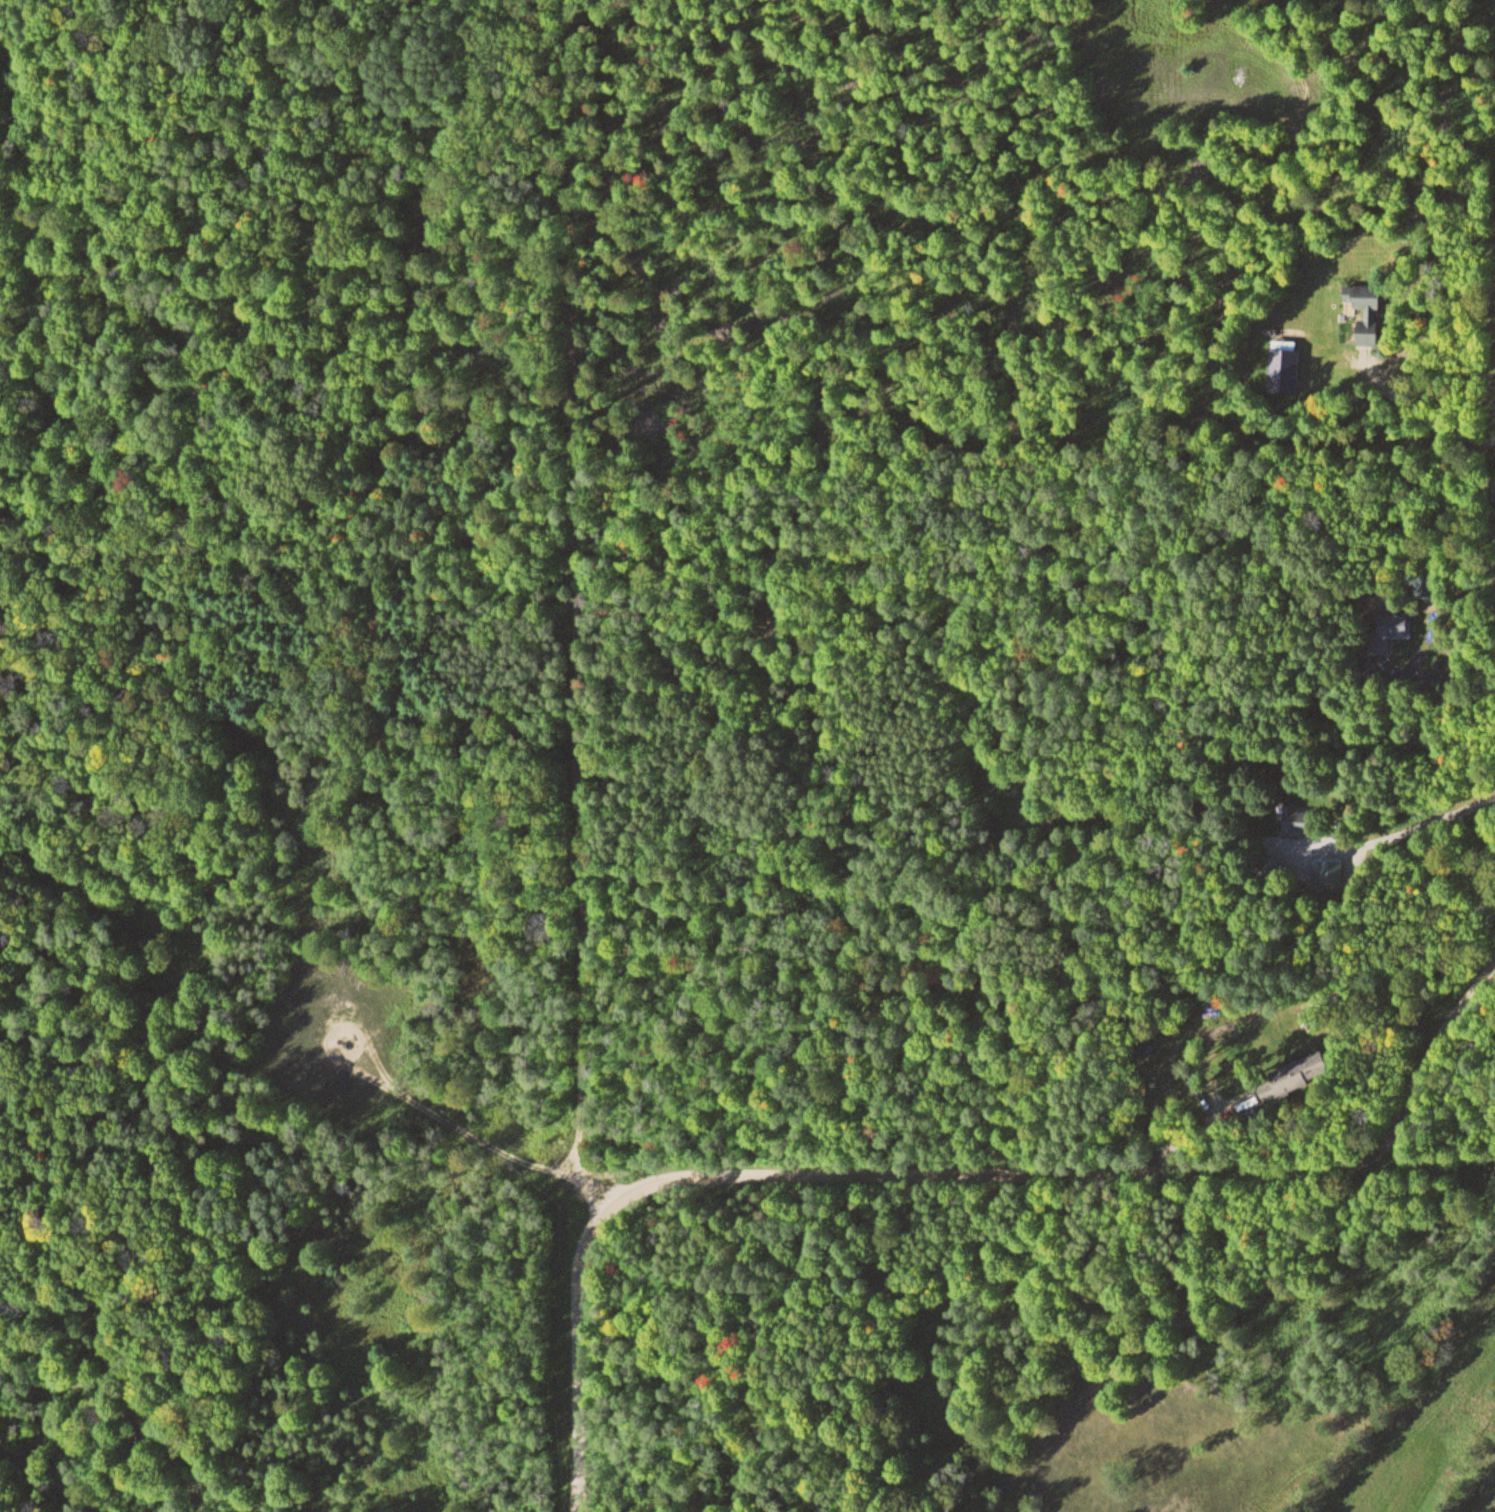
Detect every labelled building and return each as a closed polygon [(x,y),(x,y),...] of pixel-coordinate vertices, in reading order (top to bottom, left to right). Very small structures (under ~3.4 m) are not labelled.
[(1352,286),(1351,310),(1366,310),(1365,343),(1389,343),(1390,287),(1352,286)] [(1274,392),(1304,393),(1305,349),(1275,348),(1274,392)] [(0,537),(0,556),(11,556),(11,537),(0,537)] [(1288,815),(1288,836),(1322,836),(1322,810),(1297,810),(1297,815),(1288,815)]
